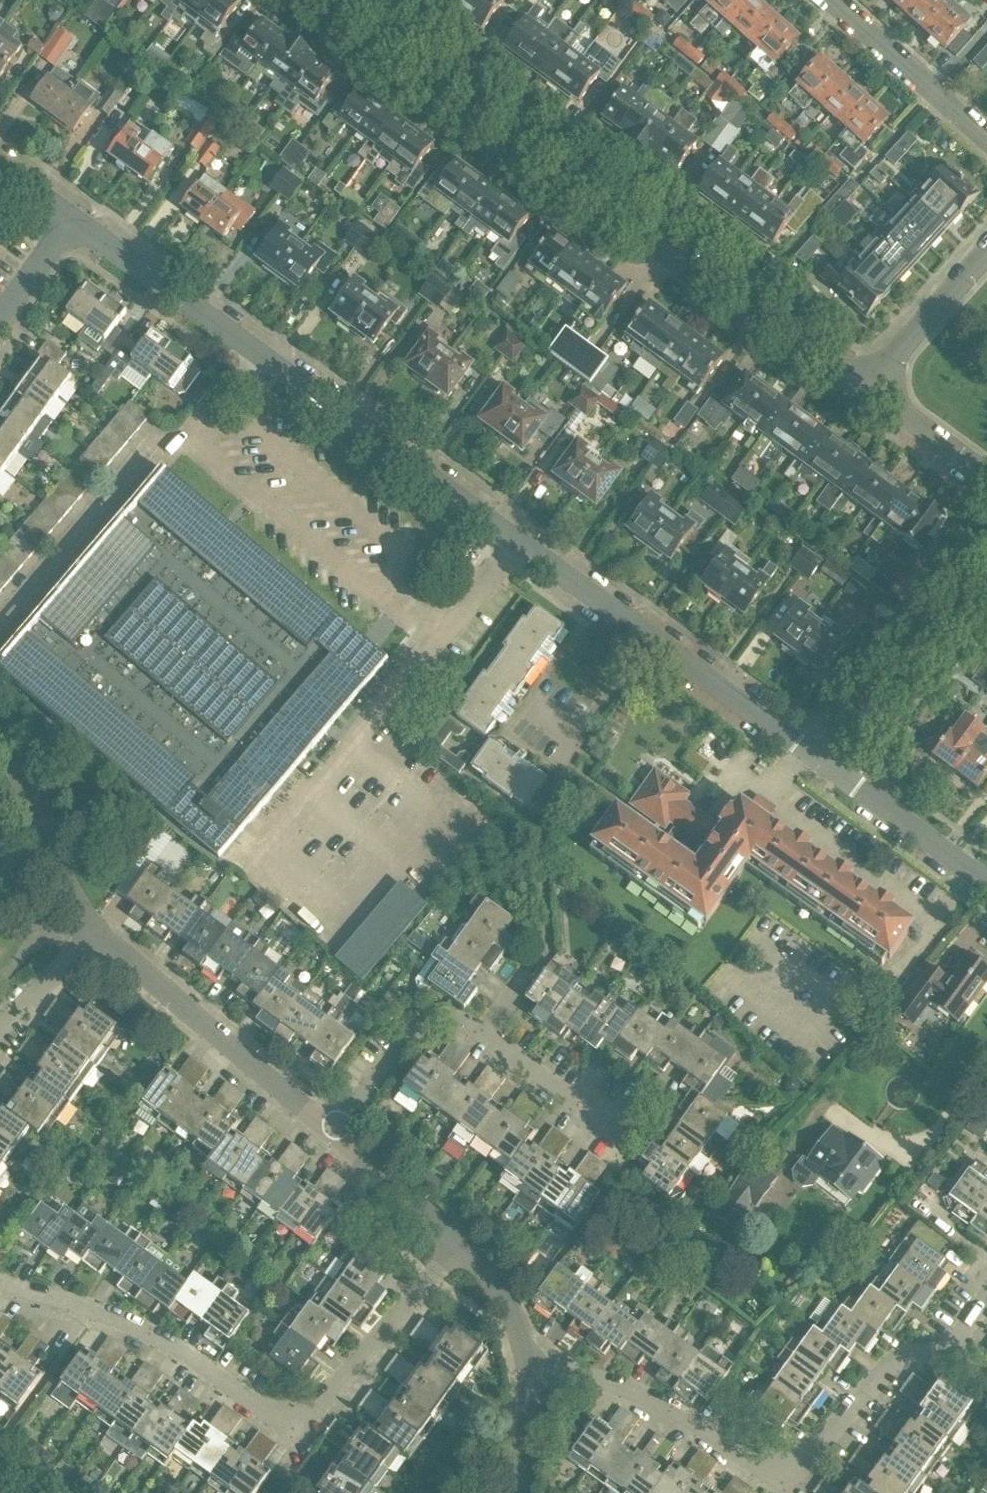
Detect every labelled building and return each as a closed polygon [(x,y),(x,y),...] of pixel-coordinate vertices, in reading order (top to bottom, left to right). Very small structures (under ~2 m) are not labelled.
[(109,5),(103,0),(98,0),(85,17),(95,24),(109,5)] [(158,1),(169,8),(162,17),(170,23),(173,19),(187,0),(158,0),(158,1)] [(173,19),(180,25),(186,16),(197,24),(201,18),(214,0),(187,0),(173,19)] [(196,26),(207,34),(202,41),(204,43),(209,46),(207,49),(205,52),(215,59),(237,29),(232,26),(228,22),(241,5),(237,2),(234,0),(214,0),(201,18),(197,24),(196,26)] [(447,4),(454,10),(452,12),(464,21),(479,0),(450,0),(447,4)] [(464,21),(474,29),(476,26),(481,30),(504,0),(479,0),(464,21)] [(632,12),(639,4),(634,0),(628,0),(624,6),(632,12)] [(678,12),(684,4),(688,0),(663,0),(678,12)] [(691,27),(702,36),(710,27),(715,31),(722,24),(743,0),(716,0),(715,2),(700,18),(691,27)] [(715,31),(722,38),(729,30),(732,27),(733,26),(742,34),(765,9),(767,6),(760,0),(743,0),(722,24),(715,31)] [(921,0),(891,0),(908,15),(921,0)] [(908,15),(947,50),(974,20),(951,0),(921,0),(908,15)] [(639,4),(632,12),(648,26),(655,18),(651,15),(639,4)] [(109,5),(95,24),(103,30),(118,11),(109,5)] [(537,6),(506,49),(514,54),(512,57),(524,65),(550,29),(538,20),(545,12),(537,6)] [(765,9),(742,34),(752,42),(748,46),(757,53),(783,24),(774,17),(776,14),(767,6),(765,9)] [(662,11),(655,18),(666,27),(673,20),(662,11)] [(241,31),(221,59),(248,79),(249,78),(250,79),(250,77),(281,36),(275,31),(277,29),(277,28),(274,26),(266,20),(264,23),(263,22),(257,30),(249,24),(243,32),(241,31)] [(550,29),(524,65),(535,74),(537,71),(544,76),(575,34),(556,20),(550,29)] [(755,75),(748,83),(753,88),(749,93),(757,100),(774,82),(767,76),(799,40),(791,32),(793,30),(785,22),(783,24),(757,53),(754,57),(749,62),(759,71),(755,75)] [(4,72),(22,48),(20,46),(11,40),(16,33),(5,25),(4,24),(0,30),(0,78),(4,72)] [(575,34),(544,76),(552,83),(551,85),(561,93),(590,54),(576,44),(587,29),(582,25),(575,34)] [(45,49),(40,56),(55,67),(74,40),(58,29),(45,49)] [(656,52),(661,44),(649,35),(643,44),(656,52)] [(250,77),(250,79),(256,84),(264,75),(274,83),(279,76),(280,77),(302,46),(291,38),(290,39),(289,41),(281,36),(250,77)] [(674,46),(689,59),(696,50),(681,38),(674,46)] [(40,56),(45,49),(33,40),(28,47),(40,56)] [(590,54),(561,93),(572,101),(574,98),(581,103),(599,79),(608,86),(623,65),(596,45),(590,54)] [(274,83),(271,88),(281,96),(276,103),(284,109),(287,105),(318,63),(311,58),(313,55),(302,46),(280,77),(279,76),(274,83)] [(689,59),(698,66),(705,58),(696,50),(689,59)] [(986,66),(986,50),(975,63),(983,71),(986,66)] [(171,58),(162,52),(154,61),(163,68),(171,58)] [(679,56),(673,64),(690,78),(696,70),(679,56)] [(708,73),(715,65),(708,59),(701,67),(708,73)] [(802,83),(789,97),(806,112),(813,104),(839,75),(838,74),(840,72),(831,63),(829,66),(823,60),(802,83)] [(287,105),(283,110),(292,116),(300,105),(317,118),(332,97),(326,92),(337,76),(336,75),(338,73),(329,66),(328,65),(326,67),(325,68),(318,63),(287,105)] [(57,68),(32,102),(53,117),(78,83),(57,68)] [(696,70),(690,78),(698,84),(704,77),(696,70)] [(726,88),(732,79),(724,72),(717,81),(726,88)] [(832,114),(857,87),(846,77),(844,79),(839,75),(813,104),(819,110),(823,106),(832,114)] [(732,79),(726,88),(741,101),(748,93),(732,79)] [(78,83),(53,117),(73,132),(91,108),(93,105),(99,95),(80,81),(78,83)] [(729,92),(716,82),(705,97),(718,106),(729,92)] [(625,90),(604,119),(606,120),(605,122),(615,130),(617,128),(623,132),(655,89),(647,84),(637,99),(625,90)] [(99,95),(93,105),(96,107),(109,116),(124,96),(111,87),(103,98),(99,95)] [(857,87),(832,114),(841,122),(837,126),(845,133),(871,105),(863,97),(865,94),(857,87)] [(655,89),(623,132),(631,138),(629,141),(628,141),(640,149),(663,118),(674,103),(655,89)] [(175,105),(199,123),(209,108),(185,91),(175,105)] [(338,104),(324,124),(332,130),(329,133),(336,139),(348,124),(359,132),(359,131),(380,104),(369,96),(368,97),(361,92),(347,110),(338,104)] [(214,93),(208,101),(225,113),(231,105),(214,93)] [(736,100),(729,109),(737,116),(744,106),(736,100)] [(845,133),(838,141),(848,150),(843,156),(850,162),(857,169),(859,167),(870,155),(863,148),(880,129),(888,120),(880,112),(882,109),(874,102),(871,105),(845,133)] [(370,140),(358,155),(367,161),(398,119),(391,114),(392,112),(380,104),(359,131),(359,132),(370,140)] [(737,116),(730,125),(739,131),(752,112),(744,106),(737,116)] [(663,118),(640,149),(651,158),(653,155),(659,159),(691,116),(684,111),(673,126),(663,118)] [(783,134),(790,127),(774,114),(767,122),(783,134)] [(206,115),(194,131),(186,142),(198,151),(218,124),(206,115)] [(691,116),(659,159),(667,165),(665,167),(675,174),(677,172),(678,173),(699,145),(688,137),(699,122),(691,116)] [(398,119),(367,161),(373,166),(379,158),(390,166),(386,172),(387,172),(396,159),(417,131),(406,123),(405,124),(398,119)] [(937,139),(943,132),(934,124),(928,131),(937,139)] [(109,156),(129,170),(145,148),(154,134),(144,126),(140,132),(131,126),(109,156)] [(258,143),(265,133),(255,126),(248,136),(258,143)] [(790,127),(783,134),(791,141),(798,133),(790,127)] [(777,149),(785,140),(773,130),(765,139),(777,149)] [(169,153),(176,144),(156,131),(154,134),(145,148),(129,170),(147,183),(169,153)] [(396,159),(387,172),(397,179),(395,182),(403,188),(405,185),(413,192),(429,171),(421,165),(435,146),(427,141),(428,140),(429,139),(417,131),(396,159)] [(893,152),(902,159),(918,142),(910,134),(893,152)] [(287,166),(302,146),(293,140),(279,159),(287,166)] [(199,156),(196,161),(202,165),(206,168),(209,163),(213,166),(217,160),(214,157),(220,149),(212,143),(210,141),(199,156)] [(302,146),(287,166),(297,173),(311,153),(302,146)] [(725,157),(701,191),(708,196),(707,198),(718,206),(719,204),(740,177),(729,169),(739,154),(732,148),(725,157)] [(821,162),(827,155),(819,148),(812,156),(821,162)] [(806,158),(795,150),(789,158),(800,166),(806,158)] [(895,166),(902,159),(893,152),(887,158),(895,166)] [(827,155),(821,162),(838,176),(844,168),(827,155)] [(435,176),(419,198),(445,217),(451,209),(455,203),(476,174),(466,167),(465,169),(457,164),(443,182),(435,176)] [(935,168),(925,180),(963,214),(978,196),(946,167),(941,173),(935,168)] [(871,176),(881,186),(888,177),(878,168),(871,176)] [(280,195),(294,177),(285,170),(271,188),(280,195)] [(719,204),(718,206),(729,214),(730,213),(737,218),(769,175),(761,170),(751,185),(740,177),(719,204)] [(175,172),(169,180),(175,184),(181,176),(175,172)] [(455,203),(451,209),(462,217),(455,226),(463,232),(493,190),(487,185),(488,183),(476,174),(455,203)] [(769,175),(737,218),(744,223),(743,225),(754,233),(755,231),(776,203),(765,195),(776,180),(769,175)] [(203,224),(227,192),(205,176),(181,209),(203,224)] [(294,177),(280,195),(290,202),(303,183),(294,177)] [(837,196),(846,204),(860,188),(851,179),(837,195),(837,196)] [(925,180),(909,197),(947,231),(963,214),(925,180)] [(340,195),(346,187),(341,183),(335,191),(340,195)] [(340,197),(357,210),(364,201),(346,188),(340,197)] [(493,190),(463,232),(469,237),(476,228),(488,237),(492,231),(514,202),(503,194),(501,196),(493,190)] [(227,192),(203,224),(223,239),(235,223),(243,229),(255,213),(227,192)] [(755,231),(754,233),(765,241),(766,239),(775,246),(788,228),(797,236),(824,205),(821,202),(812,195),(805,203),(797,198),(787,211),(776,203),(755,231)] [(837,195),(823,209),(844,228),(857,214),(846,204),(837,196),(837,195)] [(909,197),(894,214),(931,249),(947,231),(909,197)] [(390,201),(374,222),(386,231),(401,210),(390,201)] [(514,202),(492,231),(502,238),(492,253),(500,260),(495,266),(503,271),(526,240),(518,235),(531,218),(524,213),(525,211),(514,202)] [(894,214),(878,232),(915,266),(931,249),(894,214)] [(264,269),(276,278),(297,249),(302,243),(289,234),(293,228),(278,217),(266,234),(273,239),(258,260),(266,266),(264,269)] [(343,242),(355,250),(369,230),(357,222),(343,242)] [(821,228),(813,237),(823,246),(831,237),(821,228)] [(363,256),(378,236),(369,230),(355,250),(363,256)] [(879,243),(868,254),(900,283),(915,266),(878,232),(873,237),(879,243)] [(414,253),(423,241),(413,234),(404,246),(414,253)] [(552,235),(526,271),(528,274),(535,278),(544,286),(550,278),(571,249),(574,246),(561,237),(559,240),(552,235)] [(823,246),(813,237),(795,257),(805,265),(823,246)] [(314,252),(302,243),(297,249),(276,278),(289,287),(291,284),(300,291),(315,269),(324,275),(338,256),(320,244),(314,252)] [(550,278),(544,286),(562,299),(568,291),(592,259),(579,250),(577,253),(571,249),(550,278)] [(435,267),(440,261),(430,253),(425,259),(435,267)] [(853,259),(847,267),(885,301),(900,283),(868,254),(859,265),(853,259)] [(435,267),(435,269),(443,275),(450,265),(442,259),(440,261),(435,267)] [(568,291),(562,299),(580,312),(586,304),(607,276),(601,272),(604,268),(592,259),(568,291)] [(832,264),(820,278),(835,291),(834,293),(847,304),(849,301),(856,307),(855,309),(866,319),(868,317),(869,318),(885,301),(847,267),(840,261),(835,266),(832,264)] [(511,273),(497,291),(508,299),(522,281),(511,273)] [(573,322),(567,330),(586,344),(592,336),(593,334),(598,328),(602,322),(626,290),(623,288),(619,285),(620,283),(621,281),(609,273),(607,276),(586,304),(580,312),(580,313),(573,322)] [(433,276),(419,295),(420,296),(429,302),(429,303),(443,283),(434,277),(433,276)] [(483,301),(491,291),(477,281),(470,291),(483,301)] [(351,332),(372,302),(359,293),(363,288),(355,282),(332,314),(340,320),(338,323),(351,332)] [(443,283),(429,303),(438,309),(439,309),(440,307),(453,290),(443,283)] [(78,299),(68,314),(87,328),(111,294),(100,286),(96,291),(92,287),(89,285),(78,299)] [(372,302),(351,332),(364,341),(366,339),(374,344),(389,322),(396,327),(407,312),(380,292),(372,302)] [(87,328),(79,338),(98,352),(101,348),(112,356),(114,358),(129,338),(116,328),(127,313),(119,307),(122,303),(123,302),(111,294),(87,328)] [(649,307),(622,343),(631,349),(630,350),(640,357),(667,320),(670,317),(658,308),(655,312),(649,307)] [(531,319),(520,335),(530,342),(541,326),(531,319)] [(667,320),(640,357),(658,371),(688,330),(675,321),(672,324),(667,320)] [(566,329),(548,354),(590,386),(590,385),(596,378),(608,361),(609,361),(586,344),(567,330),(566,329)] [(688,330),(658,371),(669,379),(663,388),(671,394),(683,376),(682,376),(703,347),(698,343),(700,339),(688,330)] [(424,386),(446,357),(433,348),(438,342),(423,331),(415,341),(422,346),(406,368),(414,374),(412,377),(424,386)] [(105,370),(90,392),(97,397),(113,375),(119,380),(121,378),(128,368),(147,381),(152,375),(151,375),(176,341),(165,332),(161,337),(158,335),(153,332),(142,347),(129,338),(114,358),(105,370)] [(503,358),(519,336),(513,332),(511,335),(507,333),(494,351),(503,358)] [(519,336),(503,358),(512,364),(525,346),(521,343),(524,340),(519,336)] [(176,341),(151,375),(152,375),(179,395),(185,394),(201,372),(200,366),(184,354),(187,349),(176,341)] [(48,342),(38,355),(42,359),(43,358),(57,368),(67,355),(48,342)] [(703,347),(682,376),(683,376),(692,383),(687,390),(696,397),(722,361),(715,356),(718,353),(706,343),(703,347)] [(446,357),(424,386),(438,396),(440,393),(448,399),(464,376),(468,379),(472,373),(468,371),(472,366),(463,360),(459,367),(446,357)] [(33,362),(25,373),(59,397),(64,390),(67,391),(73,383),(71,381),(72,379),(65,374),(57,368),(43,358),(42,359),(41,361),(38,366),(33,362)] [(596,378),(590,385),(598,391),(602,393),(619,370),(608,361),(596,378)] [(21,388),(16,395),(45,416),(47,414),(49,416),(55,407),(53,406),(59,397),(25,373),(16,385),(21,388)] [(714,397),(699,417),(706,422),(708,424),(717,430),(722,423),(725,424),(734,412),(745,420),(769,388),(757,380),(755,383),(749,378),(747,377),(726,406),(724,405),(714,397)] [(485,415),(480,422),(482,424),(489,428),(486,431),(499,441),(524,407),(510,397),(512,395),(498,384),(497,385),(490,395),(496,400),(496,401),(485,415)] [(582,388),(569,406),(577,412),(593,391),(588,387),(586,390),(582,388)] [(769,388),(745,420),(758,430),(765,435),(787,406),(778,400),(781,397),(769,388)] [(593,391),(577,412),(581,415),(586,418),(587,417),(600,400),(602,397),(598,395),(593,391)] [(0,407),(0,411),(32,434),(39,439),(52,421),(45,416),(16,395),(11,403),(6,399),(0,407)] [(524,407),(499,441),(512,450),(514,447),(516,448),(522,453),(536,434),(543,439),(548,432),(554,436),(565,420),(551,409),(548,413),(530,399),(524,407)] [(120,414),(139,430),(151,416),(130,402),(120,414)] [(676,418),(674,421),(683,428),(684,429),(698,410),(687,403),(676,418)] [(760,442),(753,452),(761,457),(773,441),(785,450),(809,418),(797,408),(794,412),(787,406),(765,435),(760,442)] [(19,452),(32,462),(45,444),(39,439),(32,434),(0,411),(0,439),(19,452)] [(124,447),(139,430),(120,414),(105,431),(124,447)] [(796,458),(784,475),(792,481),(798,473),(826,435),(819,429),(820,427),(821,426),(809,418),(785,450),(796,458)] [(109,465),(124,447),(105,431),(90,449),(91,449),(109,465)] [(826,435),(798,473),(818,488),(825,479),(849,447),(836,438),(834,441),(826,435)] [(760,442),(752,437),(746,446),(753,452),(760,442)] [(655,438),(641,457),(649,464),(652,466),(666,446),(655,438)] [(5,472),(19,452),(0,439),(0,468),(5,472)] [(676,447),(682,451),(686,445),(680,441),(676,447)] [(586,451),(578,444),(554,476),(563,482),(561,485),(573,495),(595,466),(599,460),(599,455),(591,449),(586,451)] [(666,446),(652,466),(660,472),(673,451),(666,446)] [(831,484),(817,503),(830,513),(832,510),(844,493),(866,464),(858,459),(861,455),(849,447),(825,479),(831,484)] [(95,482),(109,465),(91,449),(90,449),(76,466),(95,482)] [(599,460),(595,466),(573,495),(586,504),(588,501),(596,507),(620,475),(599,460)] [(866,464),(844,493),(852,499),(864,508),(888,476),(876,467),(874,470),(866,464)] [(738,485),(748,472),(741,467),(731,480),(738,485)] [(166,472),(0,667),(0,672),(220,860),(389,661),(356,633),(365,622),(356,614),(346,625),(166,472)] [(876,517),(864,534),(872,540),(884,523),(906,493),(898,488),(899,486),(900,485),(888,476),(864,508),(876,517)] [(735,496),(714,481),(699,501),(726,520),(741,499),(736,495),(735,496)] [(884,523),(872,540),(881,546),(887,539),(897,546),(904,537),(928,505),(915,496),(913,499),(906,493),(884,523)] [(647,549),(669,520),(673,514),(652,499),(629,530),(637,536),(635,540),(647,549)] [(741,499),(726,520),(735,526),(748,508),(744,506),(747,503),(741,499)] [(840,500),(832,510),(839,515),(846,505),(840,500)] [(897,546),(891,554),(905,564),(905,565),(906,565),(907,565),(908,565),(909,565),(910,564),(911,563),(914,558),(918,561),(948,520),(928,505),(904,537),(897,546)] [(790,510),(784,519),(791,524),(796,516),(797,515),(790,510)] [(669,520),(647,549),(660,558),(662,555),(670,561),(694,529),(697,531),(703,523),(692,515),(681,529),(669,520)] [(796,516),(791,524),(802,532),(808,524),(796,516)] [(721,603),(743,574),(747,568),(751,562),(732,547),(738,539),(728,532),(710,556),(719,562),(703,585),(711,591),(709,594),(721,603)] [(802,554),(791,568),(800,574),(814,556),(808,552),(805,550),(802,554)] [(814,556),(800,574),(809,581),(823,562),(819,560),(821,557),(816,553),(814,556)] [(860,574),(868,564),(859,557),(852,567),(860,574)] [(743,574),(721,603),(734,612),(736,609),(745,615),(777,570),(769,565),(760,578),(747,568),(743,574)] [(879,572),(872,582),(889,594),(897,585),(895,583),(899,578),(889,571),(885,576),(879,572)] [(873,613),(879,604),(866,594),(869,591),(855,581),(845,593),(873,613)] [(817,628),(825,618),(804,603),(777,639),(785,645),(783,647),(795,657),(817,628)] [(513,635),(540,654),(549,641),(554,644),(565,630),(537,609),(527,622),(524,620),(513,635)] [(817,628),(795,657),(808,666),(811,664),(819,669),(842,638),(844,640),(854,627),(843,619),(837,627),(825,618),(817,628)] [(531,667),(540,654),(513,635),(503,649),(506,651),(497,664),(525,685),(536,670),(531,667)] [(474,689),(500,708),(510,695),(515,699),(525,685),(497,664),(487,677),(484,675),(474,689)] [(983,667),(972,681),(986,692),(986,670),(983,667)] [(491,721),(500,708),(474,689),(464,703),(467,705),(457,719),(485,740),(496,725),(491,721)] [(955,773),(986,732),(965,717),(951,735),(949,733),(932,756),(955,773)] [(448,718),(441,728),(447,732),(454,722),(448,718)] [(454,722),(447,732),(450,734),(451,733),(453,734),(459,725),(454,722)] [(459,725),(453,734),(456,737),(461,736),(465,730),(459,725)] [(441,728),(438,733),(447,739),(450,734),(447,732),(441,728)] [(984,737),(986,733),(986,732),(955,773),(977,789),(986,776),(986,739),(984,737)] [(438,733),(434,738),(443,744),(447,739),(438,733)] [(600,746),(608,752),(618,739),(609,733),(600,746)] [(431,742),(440,749),(441,747),(443,744),(434,738),(431,742)] [(497,792),(516,765),(503,756),(507,751),(492,740),(471,769),(485,779),(483,781),(497,792)] [(602,764),(610,753),(598,744),(590,755),(602,764)] [(435,756),(441,761),(447,751),(441,747),(440,749),(435,756)] [(441,761),(446,764),(453,755),(447,751),(441,761)] [(457,758),(466,764),(471,757),(465,753),(460,753),(457,758)] [(446,764),(451,768),(454,763),(457,758),(453,755),(446,764)] [(454,763),(462,769),(466,764),(457,758),(454,763)] [(451,768),(459,773),(462,769),(454,763),(451,768)] [(516,765),(497,792),(511,802),(514,799),(527,809),(548,780),(533,770),(529,775),(516,765)] [(596,846),(591,853),(604,862),(606,859),(631,876),(629,880),(660,902),(662,898),(686,915),(684,919),(699,930),(704,923),(706,924),(746,869),(760,879),(763,876),(773,883),(771,887),(788,899),(790,896),(815,913),(812,916),(843,939),(846,935),(871,953),(869,956),(882,966),(887,959),(890,961),(913,928),(891,912),(894,909),(881,900),(879,903),(850,882),(852,879),(839,870),(837,873),(808,852),(810,849),(798,840),(795,843),(765,822),(772,814),(756,803),(750,811),(742,805),(735,815),(731,813),(723,825),(726,827),(723,831),(684,803),(689,796),(656,773),(632,806),(665,830),(670,823),(709,850),(697,867),(618,811),(594,845),(596,846)] [(148,929),(174,893),(159,882),(165,873),(154,865),(127,901),(137,908),(131,917),(148,929)] [(363,981),(372,971),(426,907),(401,885),(338,959),(363,981)] [(251,899),(263,908),(269,899),(257,891),(251,899)] [(181,940),(207,904),(198,896),(191,905),(174,893),(148,929),(167,943),(173,934),(181,940)] [(468,929),(504,956),(517,938),(508,931),(515,922),(478,895),(471,906),(479,913),(468,929)] [(234,923),(218,911),(207,904),(181,940),(190,946),(184,955),(202,968),(228,932),(234,923)] [(228,932),(202,968),(220,981),(226,973),(235,979),(261,942),(234,923),(228,932)] [(468,929),(462,925),(449,943),(444,939),(438,948),(469,971),(476,976),(482,968),(491,974),(504,956),(468,929)] [(618,933),(627,940),(633,932),(624,925),(618,933)] [(254,1007),(280,970),(265,959),(271,950),(261,942),(235,979),(243,985),(237,994),(254,1007)] [(469,985),(476,976),(469,971),(438,948),(416,980),(417,989),(426,994),(431,986),(466,1010),(478,992),(469,985)] [(898,1012),(915,1024),(931,1003),(939,1009),(958,1023),(986,984),(986,965),(983,962),(981,965),(968,956),(957,971),(954,975),(949,981),(947,979),(931,968),(919,984),(898,1012)] [(529,1015),(547,1028),(574,990),(578,985),(580,981),(564,970),(553,962),(526,999),(536,1006),(529,1015)] [(276,1036),(303,999),(309,991),(280,970),(254,1007),(264,1014),(258,1023),(276,1036)] [(358,1005),(366,993),(353,985),(345,995),(335,1010),(308,1046),(317,1053),(311,1061),(330,1076),(357,1039),(339,1027),(346,1018),(342,1015),(352,1001),(358,1005)] [(572,1031),(580,1038),(606,1001),(597,994),(594,997),(578,985),(574,990),(547,1028),(565,1041),(572,1031)] [(328,1005),(326,1003),(309,991),(303,999),(276,1036),(294,1050),(300,1041),(308,1046),(335,1010),(345,995),(342,993),(338,998),(334,996),(328,1005)] [(605,1043),(614,1049),(640,1012),(613,992),(606,1001),(580,1038),(599,1051),(605,1043)] [(52,1007),(111,1050),(124,1032),(87,1006),(80,1015),(58,999),(52,1007)] [(123,1018),(130,1009),(121,1003),(115,1012),(123,1018)] [(98,1068),(111,1050),(52,1007),(45,1017),(67,1033),(61,1041),(98,1068)] [(647,1059),(673,1022),(664,1016),(658,1025),(640,1012),(614,1049),(633,1062),(639,1053),(647,1059)] [(892,1037),(900,1027),(887,1017),(879,1027),(892,1037)] [(717,1018),(710,1026),(718,1033),(725,1025),(717,1018)] [(680,1070),(707,1033),(697,1026),(691,1035),(673,1022),(647,1059),(665,1072),(672,1063),(680,1070)] [(702,1098),(714,1107),(720,1099),(725,1099),(734,1086),(720,1076),(738,1052),(711,1033),(710,1035),(707,1033),(680,1070),(688,1076),(682,1085),(692,1092),(693,1091),(702,1098)] [(98,1068),(61,1041),(54,1051),(32,1034),(26,1042),(85,1085),(98,1068)] [(402,1094),(396,1102),(413,1114),(419,1106),(461,1047),(452,1040),(436,1063),(429,1057),(402,1094)] [(72,1103),(85,1085),(26,1042),(19,1052),(41,1069),(36,1077),(72,1103)] [(461,1047),(419,1106),(437,1119),(463,1082),(454,1075),(470,1053),(461,1047)] [(141,1108),(135,1117),(152,1129),(159,1121),(202,1063),(193,1056),(177,1078),(167,1071),(158,1084),(145,1102),(141,1108)] [(202,1063),(159,1121),(177,1134),(203,1097),(195,1091),(211,1069),(202,1063)] [(463,1082),(437,1119),(454,1132),(497,1073),(488,1066),(472,1088),(463,1082)] [(36,1077),(29,1086),(6,1070),(0,1078),(59,1121),(72,1103),(36,1077)] [(454,1132),(449,1140),(467,1152),(472,1145),(499,1108),(490,1101),(506,1079),(497,1073),(454,1132)] [(151,1090),(155,1085),(144,1077),(139,1082),(151,1090)] [(59,1121),(0,1078),(0,1093),(15,1105),(10,1112),(9,1113),(37,1132),(36,1133),(45,1140),(59,1121)] [(800,1089),(799,1082),(795,1079),(789,1080),(785,1085),(786,1090),(791,1094),(797,1093),(800,1089)] [(203,1097),(177,1134),(195,1147),(237,1088),(229,1082),(213,1104),(203,1097)] [(237,1088),(195,1147),(212,1159),(213,1160),(233,1132),(234,1133),(241,1124),(231,1117),(247,1095),(237,1088)] [(727,1116),(714,1107),(702,1098),(693,1091),(692,1092),(679,1109),(688,1115),(682,1124),(719,1151),(726,1141),(727,1142),(739,1125),(727,1116)] [(499,1108),(472,1145),(490,1158),(533,1098),(524,1092),(508,1114),(499,1108)] [(533,1098),(490,1158),(509,1171),(529,1143),(536,1134),(526,1127),(542,1105),(533,1098)] [(10,1112),(1,1106),(0,1107),(0,1132),(24,1150),(36,1133),(37,1132),(9,1113),(10,1112)] [(212,1159),(205,1169),(224,1182),(267,1124),(258,1117),(243,1139),(234,1133),(233,1132),(213,1160),(212,1159)] [(267,1124),(224,1182),(243,1195),(269,1158),(261,1152),(276,1130),(267,1124)] [(719,1151),(682,1124),(675,1133),(667,1126),(654,1144),(690,1170),(690,1171),(698,1177),(710,1160),(711,1161),(719,1151)] [(509,1171),(502,1180),(520,1193),(562,1134),(553,1127),(538,1149),(529,1143),(509,1171)] [(849,1137),(835,1127),(808,1163),(804,1159),(794,1172),(795,1182),(805,1189),(814,1188),(822,1178),(852,1200),(859,1190),(863,1193),(882,1166),(879,1164),(882,1160),(850,1136),(849,1137)] [(24,1150),(0,1132),(0,1160),(11,1168),(24,1150)] [(118,1139),(109,1132),(96,1150),(105,1156),(118,1139)] [(520,1193),(513,1202),(531,1215),(538,1206),(565,1168),(556,1162),(571,1140),(562,1134),(520,1193)] [(269,1158),(243,1195),(260,1208),(303,1149),(294,1143),(278,1165),(269,1158)] [(678,1187),(690,1171),(690,1170),(654,1144),(640,1162),(649,1169),(642,1178),(678,1205),(687,1194),(678,1187)] [(303,1149),(260,1208),(278,1221),(305,1184),(296,1178),(312,1156),(303,1149)] [(125,1156),(115,1150),(110,1158),(120,1165),(125,1156)] [(565,1168),(538,1206),(556,1219),(598,1160),(589,1153),(574,1175),(565,1168)] [(0,1160),(0,1183),(11,1168),(0,1160)] [(598,1160),(556,1219),(575,1233),(602,1195),(592,1188),(607,1166),(598,1160)] [(749,1169),(747,1168),(713,1214),(733,1229),(751,1204),(757,1209),(773,1188),(772,1187),(778,1178),(755,1161),(749,1169)] [(986,1203),(986,1171),(976,1163),(949,1199),(959,1206),(952,1215),(969,1227),(986,1203)] [(419,1176),(423,1170),(415,1165),(411,1171),(419,1176)] [(305,1184),(278,1221),(296,1234),(338,1175),(330,1169),(314,1191),(305,1184)] [(338,1175),(296,1234),(315,1247),(327,1232),(336,1219),(342,1211),(332,1204),(348,1182),(338,1175)] [(130,1179),(126,1186),(133,1191),(138,1184),(130,1179)] [(76,1256),(84,1262),(111,1225),(99,1217),(102,1213),(85,1201),(76,1214),(77,1214),(50,1251),(69,1265),(76,1256)] [(969,1227),(986,1240),(986,1203),(969,1227)] [(42,1246),(50,1251),(77,1214),(76,1214),(67,1207),(60,1216),(43,1204),(17,1240),(36,1254),(42,1246)] [(193,1218),(197,1213),(187,1206),(183,1210),(193,1218)] [(470,1216),(455,1206),(452,1211),(451,1213),(466,1222),(470,1216)] [(469,1226),(473,1229),(478,1233),(485,1224),(475,1217),(469,1226)] [(117,1272),(143,1236),(133,1229),(127,1237),(111,1225),(84,1262),(103,1275),(109,1267),(117,1272)] [(902,1246),(890,1261),(899,1268),(935,1294),(948,1277),(939,1271),(946,1261),(939,1256),(910,1234),(908,1237),(902,1246)] [(137,1301),(164,1264),(170,1255),(143,1236),(117,1272),(126,1279),(120,1288),(137,1301)] [(598,1249),(612,1255),(617,1244),(603,1238),(598,1249)] [(509,1245),(501,1256),(507,1260),(515,1248),(509,1245)] [(336,1279),(377,1309),(389,1292),(381,1285),(387,1276),(351,1250),(343,1261),(347,1264),(336,1279)] [(268,1270),(274,1262),(262,1254),(257,1261),(268,1270)] [(170,1311),(197,1275),(170,1255),(164,1264),(137,1301),(156,1314),(162,1305),(170,1311)] [(566,1259),(534,1304),(553,1317),(559,1309),(567,1315),(593,1278),(566,1259)] [(871,1288),(870,1289),(907,1315),(913,1307),(919,1312),(922,1313),(935,1294),(899,1268),(890,1261),(878,1278),(871,1288)] [(204,1322),(230,1286),(220,1278),(214,1287),(197,1275),(170,1311),(189,1325),(196,1316),(204,1322)] [(319,1293),(312,1304),(348,1330),(354,1322),(357,1324),(363,1328),(377,1309),(336,1279),(332,1276),(319,1293)] [(593,1278),(567,1315),(576,1321),(570,1330),(587,1342),(613,1306),(598,1295),(604,1286),(593,1278)] [(207,1337),(225,1350),(250,1317),(252,1314),(235,1302),(241,1293),(230,1286),(204,1322),(213,1328),(207,1337)] [(850,1299),(843,1308),(880,1335),(885,1327),(894,1334),(907,1315),(870,1289),(859,1305),(850,1299)] [(613,1306),(587,1342),(606,1356),(608,1353),(612,1347),(621,1354),(647,1317),(646,1316),(636,1309),(634,1312),(617,1300),(613,1306)] [(822,1319),(815,1328),(851,1355),(857,1347),(866,1354),(880,1335),(843,1308),(834,1302),(822,1319)] [(335,1349),(348,1330),(312,1304),(300,1320),(291,1314),(284,1323),(320,1350),(326,1342),(335,1349)] [(267,1314),(257,1307),(252,1314),(250,1317),(256,1321),(263,1320),(267,1314)] [(15,1321),(6,1314),(0,1323),(0,1341),(15,1321)] [(647,1317),(621,1354),(640,1367),(646,1358),(654,1364),(680,1327),(671,1320),(664,1329),(647,1317)] [(419,1326),(477,1369),(489,1352),(453,1325),(446,1335),(424,1319),(419,1326)] [(313,1360),(320,1350),(284,1323),(276,1335),(285,1341),(272,1358),(309,1385),(322,1366),(313,1360)] [(463,1388),(477,1369),(419,1326),(411,1336),(433,1352),(427,1361),(463,1388)] [(680,1327),(654,1364),(663,1370),(657,1379),(675,1392),(700,1355),(685,1344),(691,1335),(680,1327)] [(794,1339),(786,1350),(822,1377),(828,1368),(837,1375),(851,1355),(815,1328),(803,1346),(794,1339)] [(42,1340),(33,1334),(17,1356),(7,1349),(0,1359),(0,1397),(42,1340)] [(78,1402),(121,1343),(111,1336),(96,1358),(87,1351),(60,1388),(58,1387),(52,1397),(70,1410),(77,1401),(78,1402)] [(0,1397),(0,1400),(18,1413),(44,1376),(35,1369),(51,1347),(42,1340),(0,1397)] [(114,1371),(129,1350),(121,1343),(78,1402),(95,1414),(123,1377),(114,1371)] [(700,1355),(675,1392),(693,1405),(699,1396),(708,1403),(709,1404),(712,1399),(721,1387),(735,1367),(706,1346),(700,1355)] [(787,1367),(776,1383),(812,1410),(825,1391),(816,1385),(822,1377),(786,1350),(779,1360),(787,1367)] [(463,1388),(427,1361),(421,1370),(399,1354),(392,1362),(450,1405),(463,1388)] [(112,1427),(156,1368),(148,1362),(132,1384),(123,1377),(95,1414),(112,1427)] [(438,1423),(450,1405),(392,1362),(386,1372),(407,1388),(401,1396),(438,1423)] [(112,1427),(106,1435),(124,1448),(158,1402),(150,1397),(165,1375),(156,1368),(112,1427)] [(935,1391),(913,1375),(906,1384),(965,1427),(979,1408),(942,1381),(935,1391)] [(755,1393),(747,1405),(764,1418),(783,1431),(790,1421),(799,1427),(812,1410),(776,1383),(764,1399),(755,1393)] [(906,1384),(900,1393),(922,1409),(916,1417),(948,1440),(953,1444),(957,1439),(965,1427),(906,1384)] [(506,1391),(497,1385),(493,1392),(502,1398),(506,1391)] [(158,1402),(124,1448),(142,1461),(152,1449),(192,1394),(183,1388),(167,1409),(158,1402)] [(438,1423),(401,1396),(395,1405),(373,1389),(367,1398),(425,1441),(438,1423)] [(192,1394),(152,1449),(172,1463),(174,1459),(173,1458),(194,1429),(193,1429),(185,1423),(201,1401),(192,1394)] [(410,1461),(425,1441),(367,1398),(360,1407),(382,1423),(375,1432),(402,1453),(402,1454),(410,1461)] [(191,1471),(235,1411),(226,1405),(210,1427),(200,1419),(193,1429),(194,1429),(173,1458),(174,1459),(191,1471)] [(568,1441),(560,1453),(569,1460),(587,1473),(630,1414),(622,1408),(606,1430),(597,1423),(578,1448),(568,1441)] [(888,1410),(881,1420),(934,1458),(948,1440),(916,1417),(909,1426),(888,1410)] [(208,1484),(236,1445),(227,1439),(243,1417),(235,1411),(191,1471),(208,1484)] [(630,1414),(587,1473),(605,1486),(632,1449),(624,1443),(640,1421),(630,1414)] [(375,1432),(366,1425),(360,1434),(338,1419),(332,1427),(390,1470),(402,1454),(402,1453),(375,1432)] [(881,1420),(875,1428),(896,1444),(890,1453),(927,1480),(940,1462),(934,1458),(881,1420)] [(377,1488),(390,1470),(332,1427),(325,1437),(346,1452),(340,1461),(377,1488)] [(270,1437),(262,1430),(245,1452),(236,1445),(208,1484),(220,1492),(229,1492),(270,1437)] [(605,1486),(614,1492),(626,1492),(665,1440),(657,1434),(641,1456),(632,1449),(605,1486)] [(273,1473),(263,1465),(279,1443),(270,1437),(229,1492),(258,1492),(273,1473)] [(32,1440),(25,1450),(36,1458),(43,1449),(44,1448),(32,1440)] [(626,1492),(656,1492),(668,1476),(668,1475),(659,1469),(675,1447),(665,1440),(626,1492)] [(856,1455),(907,1492),(918,1492),(927,1480),(890,1453),(884,1462),(862,1446),(856,1455)] [(53,1456),(43,1449),(36,1458),(46,1466),(53,1456)] [(709,1458),(700,1452),(697,1455),(684,1473),(675,1466),(673,1468),(668,1475),(668,1476),(656,1492),(683,1492),(709,1458)] [(312,1454),(306,1463),(347,1492),(382,1492),(376,1489),(377,1488),(340,1461),(334,1470),(312,1454)] [(850,1464),(871,1479),(865,1489),(864,1489),(870,1492),(907,1492),(856,1455),(850,1464)] [(683,1492),(711,1492),(703,1486),(718,1465),(709,1458),(683,1492)] [(306,1463),(299,1473),(320,1489),(317,1492),(347,1492),(306,1463)] [(821,1484),(833,1492),(870,1492),(864,1489),(865,1489),(856,1482),(849,1492),(827,1476),(821,1484)] [(744,1484),(735,1478),(724,1492),(738,1492),(744,1484)] [(738,1492),(752,1492),(753,1491),(744,1484),(738,1492)] [(814,1492),(833,1492),(821,1484),(814,1492)]
